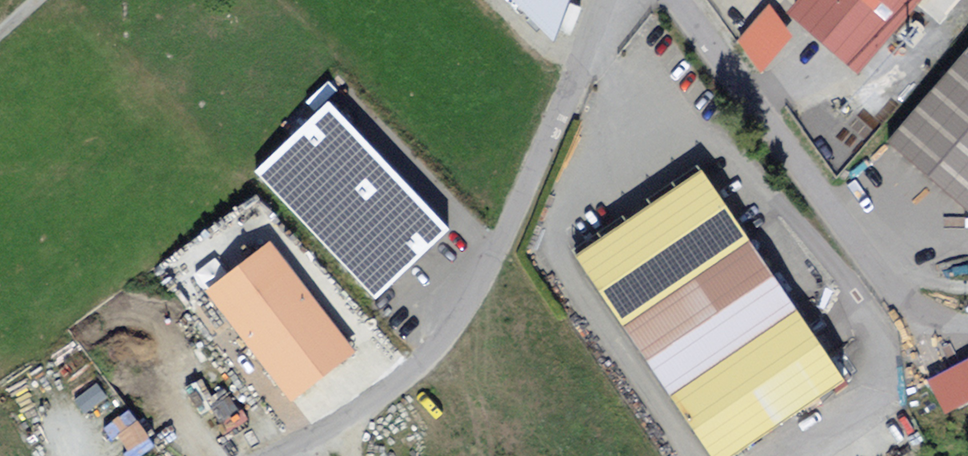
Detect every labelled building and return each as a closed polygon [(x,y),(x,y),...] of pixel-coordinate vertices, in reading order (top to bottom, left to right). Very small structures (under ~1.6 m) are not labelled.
[(549,28),(560,0),(521,0),(549,28)] [(782,14),(853,72),(914,0),(794,0),(782,14)] [(734,36),(760,67),(797,37),(772,5),(734,36)] [(887,143),(928,177),(967,212),(967,47),(887,143)] [(444,228),(329,104),(260,169),(374,292),(444,228)] [(696,171),(570,256),(706,455),(722,455),(836,379),(696,171)] [(347,347),(264,241),(202,290),(284,396),(347,347)] [(922,379),(940,413),(967,398),(967,355),(922,379)]
